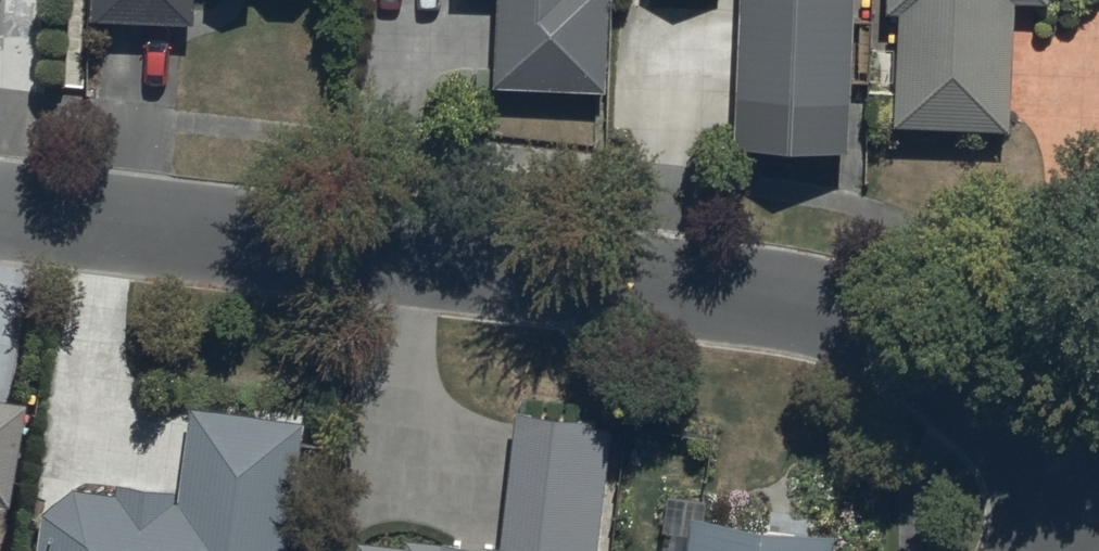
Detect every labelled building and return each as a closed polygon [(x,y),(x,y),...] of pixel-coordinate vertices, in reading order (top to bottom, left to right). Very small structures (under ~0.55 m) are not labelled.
[(97,30),(196,34),(197,0),(99,0),(97,30)] [(495,91),(605,95),(609,0),(499,0),(495,91)] [(855,0),(744,0),(739,157),(850,161),(855,0)] [(886,18),(902,19),(896,133),(1009,138),(1015,10),(1050,12),(1051,0),(887,0),(886,18)] [(5,511),(20,414),(0,411),(0,510),(5,511)] [(305,429),(191,415),(181,497),(121,490),(121,498),(78,493),(43,521),(39,550),(289,550),(305,429)] [(518,418),(502,550),(601,550),(616,430),(518,418)] [(835,539),(712,523),(714,506),(664,500),(657,550),(834,550),(835,539)]
